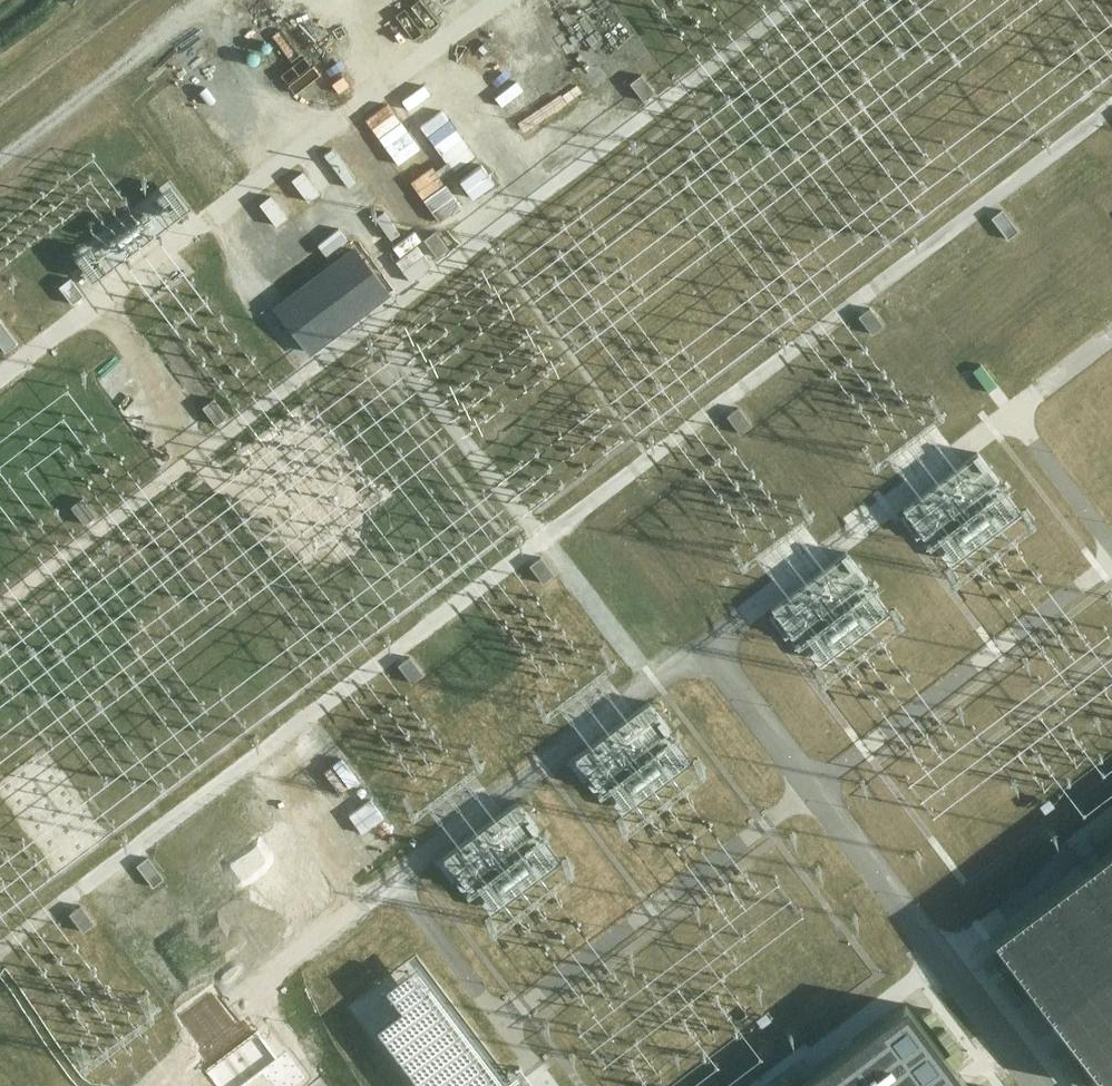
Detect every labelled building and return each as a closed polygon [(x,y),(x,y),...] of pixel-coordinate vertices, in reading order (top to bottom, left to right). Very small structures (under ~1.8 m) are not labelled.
[(373,122),(382,139),(408,126),(399,109),(373,122)] [(312,200),(341,175),(320,150),(291,175),(312,200)] [(174,221),(192,210),(175,184),(157,195),(174,221)] [(278,188),(262,199),(278,223),(295,211),(278,188)] [(1007,236),(1020,230),(1009,209),(996,216),(1007,236)] [(74,252),(94,279),(110,267),(90,241),(74,252)] [(350,252),(276,311),(311,355),(385,296),(350,252)] [(72,301),(87,294),(76,273),(62,280),(72,301)] [(873,303),(861,313),(876,333),(888,323),(873,303)] [(743,403),(730,411),(743,432),(755,424),(743,403)] [(545,582),(559,573),(545,553),(531,562),(545,582)] [(401,661),(412,680),(427,671),(415,652),(401,661)] [(1027,931),(1111,1043),(1111,866),(1027,931)] [(412,958),(351,1009),(414,1085),(487,1085),(505,1071),(412,958)] [(895,991),(773,1085),(969,1085),(895,991)]
